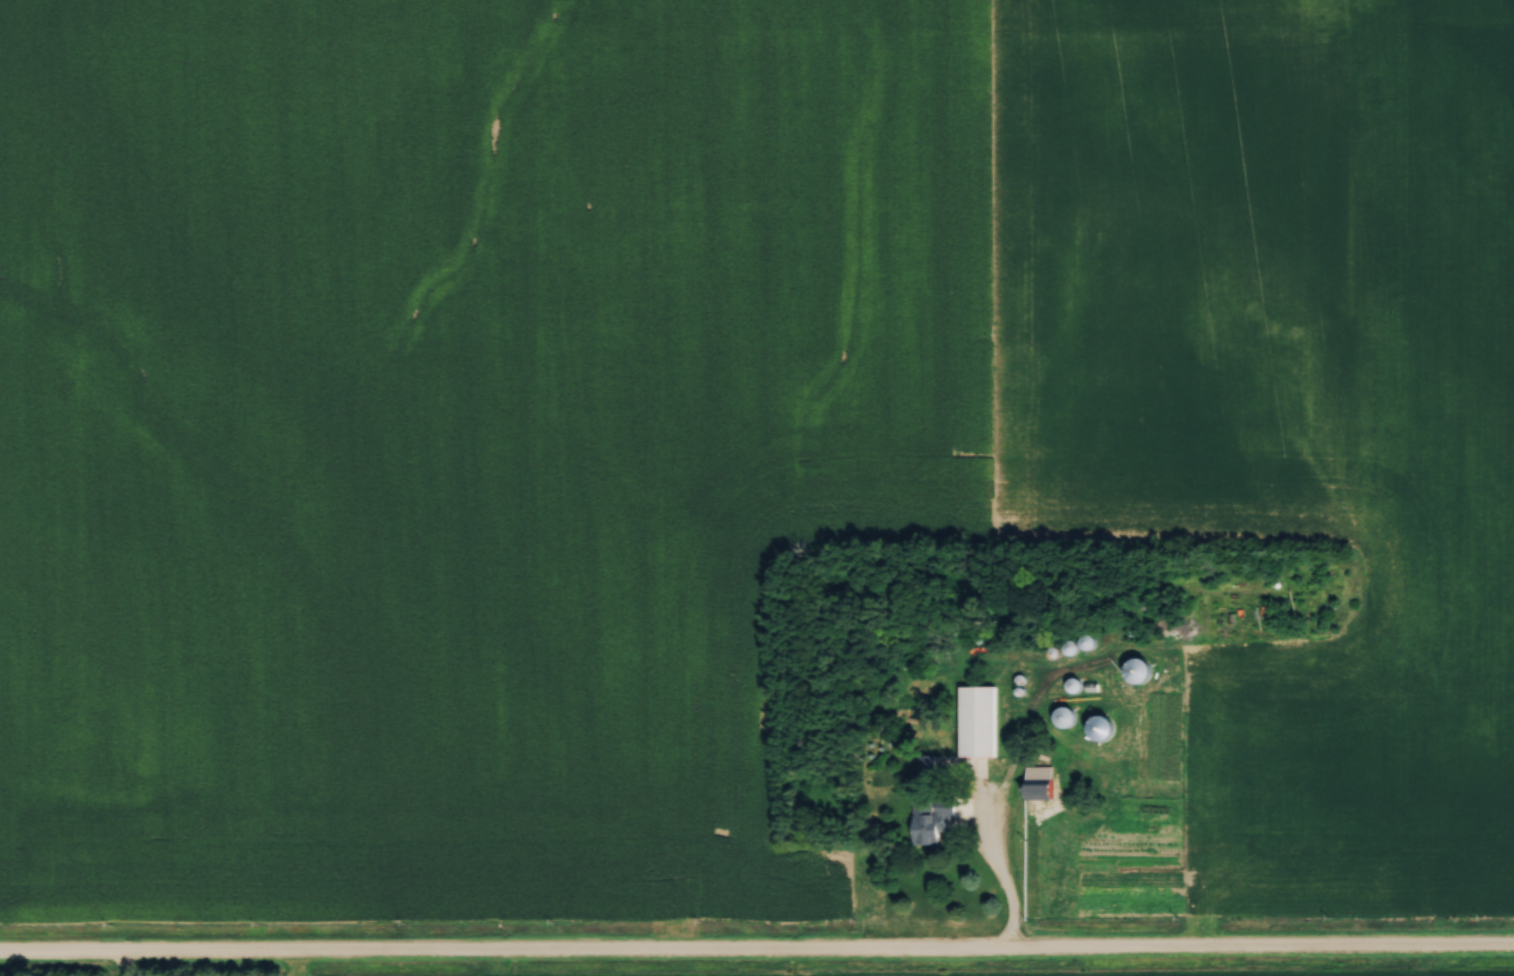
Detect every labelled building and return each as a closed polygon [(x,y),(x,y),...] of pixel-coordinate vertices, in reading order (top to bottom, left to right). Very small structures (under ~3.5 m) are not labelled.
[(1128,670),(1141,680),(1154,663),(1141,653),(1128,670)] [(963,754),(998,754),(998,684),(963,684),(963,754)] [(1075,705),(1058,708),(1061,726),(1078,723),(1075,705)] [(1113,738),(1113,715),(1096,715),(1096,738),(1113,738)] [(1055,797),(1055,765),(1029,765),(1029,797),(1055,797)] [(917,843),(943,843),(943,799),(916,800),(917,843)]
